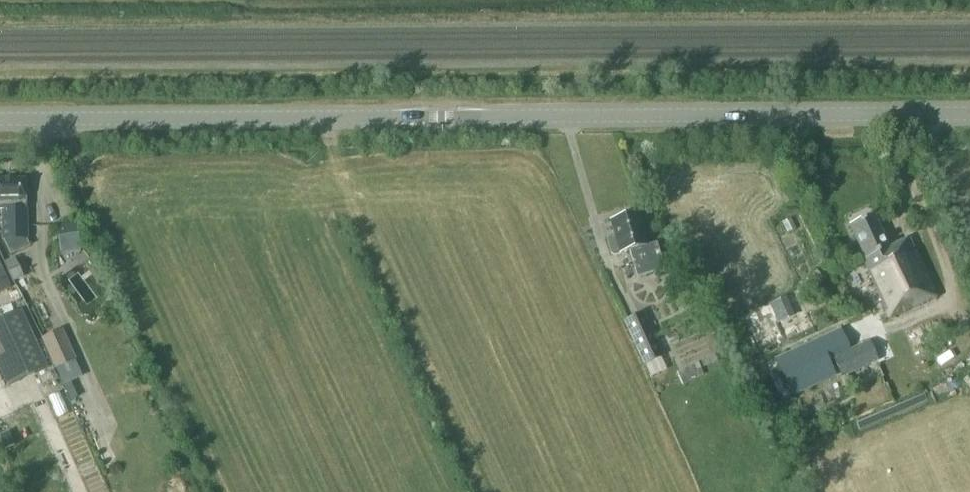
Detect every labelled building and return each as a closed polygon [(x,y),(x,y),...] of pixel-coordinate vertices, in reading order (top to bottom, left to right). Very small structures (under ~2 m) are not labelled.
[(0,179),(0,209),(4,209),(4,238),(27,238),(27,197),(26,197),(26,179),(0,179)] [(618,216),(618,218),(611,220),(615,234),(607,237),(612,256),(630,250),(637,276),(664,269),(657,243),(646,246),(636,211),(618,216)] [(863,259),(890,318),(936,296),(909,238),(889,247),(873,214),(850,225),(865,258),(863,259)] [(57,224),(60,246),(81,243),(78,221),(57,224)] [(18,253),(7,258),(16,278),(27,273),(18,253)] [(12,287),(0,261),(0,293),(12,287)] [(813,275),(823,282),(828,274),(819,267),(813,275)] [(83,270),(72,276),(89,303),(99,297),(83,270)] [(694,312),(673,271),(657,279),(666,296),(674,293),(686,316),(694,312)] [(742,314),(760,353),(815,328),(797,288),(742,314)] [(48,367),(21,309),(0,319),(0,353),(0,369),(8,386),(19,381),(48,367)] [(644,365),(645,364),(662,356),(643,313),(624,321),(644,365)] [(782,401),(836,376),(837,377),(841,374),(843,377),(878,360),(870,340),(871,340),(861,318),(819,337),(765,363),(782,401)] [(78,355),(64,322),(43,332),(65,381),(85,372),(77,356),(78,355)] [(683,371),(688,381),(704,373),(700,363),(683,371)]
